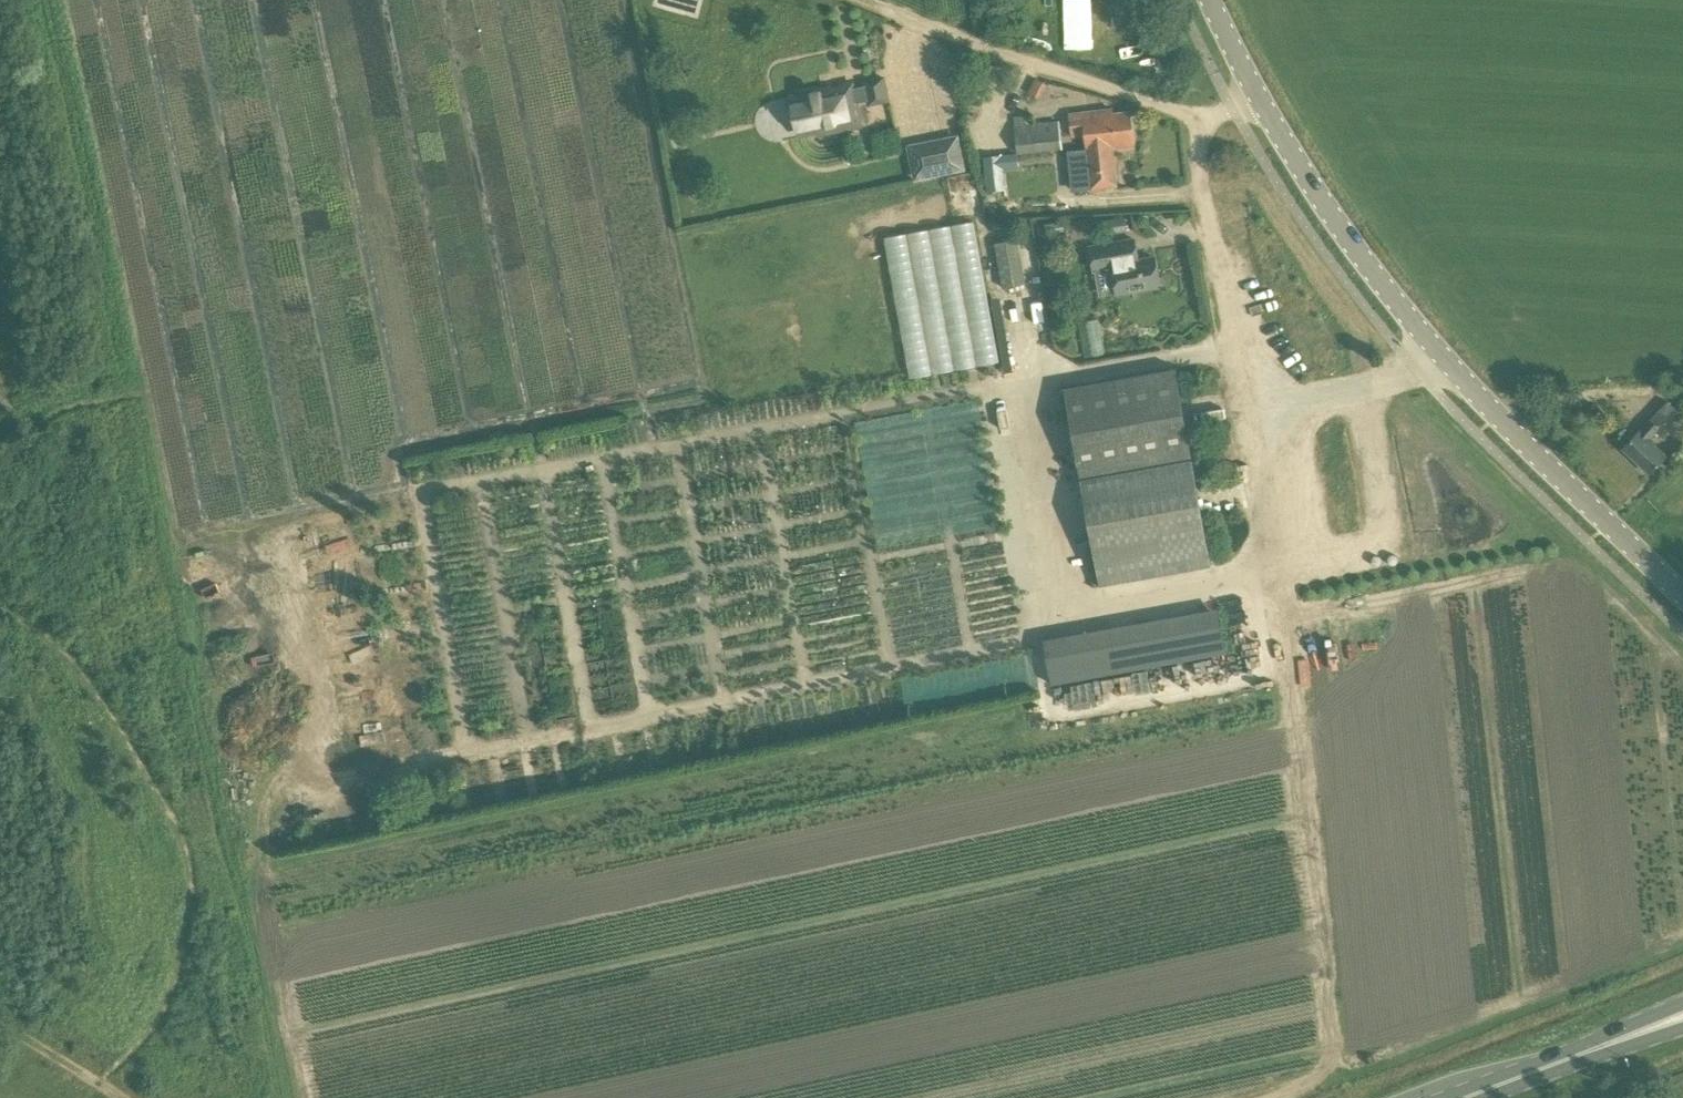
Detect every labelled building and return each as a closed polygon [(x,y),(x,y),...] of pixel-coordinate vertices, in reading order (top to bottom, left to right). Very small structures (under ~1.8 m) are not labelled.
[(1095,0),(1065,0),(1067,48),(1097,46),(1095,0)] [(887,99),(883,77),(865,81),(866,85),(853,88),(853,83),(792,95),(799,135),(817,131),(818,135),(845,129),(844,127),(853,126),(853,128),(861,126),(856,101),(869,98),(870,103),(887,99)] [(1087,149),(1068,151),(1072,192),(1118,187),(1113,151),(1134,149),(1130,111),(1112,113),(1112,109),(1068,114),(1070,138),(1086,136),(1087,147),(1087,149)] [(1017,153),(1062,149),(1059,121),(1014,125),(1017,153)] [(914,180),(965,171),(958,135),(907,145),(914,180)] [(982,158),(984,172),(1003,170),(1019,168),(1017,154),(982,158)] [(1105,235),(1127,231),(1125,217),(1103,221),(1105,235)] [(890,232),(913,375),(1016,358),(1008,308),(995,310),(980,218),(890,232)] [(1003,288),(1026,284),(1018,239),(995,243),(1003,288)] [(1139,260),(1135,240),(1089,248),(1093,270),(1112,267),(1117,294),(1160,286),(1155,258),(1139,260)] [(1085,321),(1088,352),(1099,351),(1095,320),(1085,321)] [(1101,586),(1211,567),(1208,545),(1175,369),(1065,389),(1097,565),(1101,586)] [(1682,416),(1667,401),(1649,420),(1625,446),(1651,471),(1665,456),(1650,442),(1658,433),(1663,438),(1682,416)] [(327,527),(333,549),(357,543),(351,521),(327,527)] [(1059,676),(1237,654),(1231,607),(1053,630),(1059,676)] [(349,644),(349,662),(374,662),(373,643),(349,644)]
